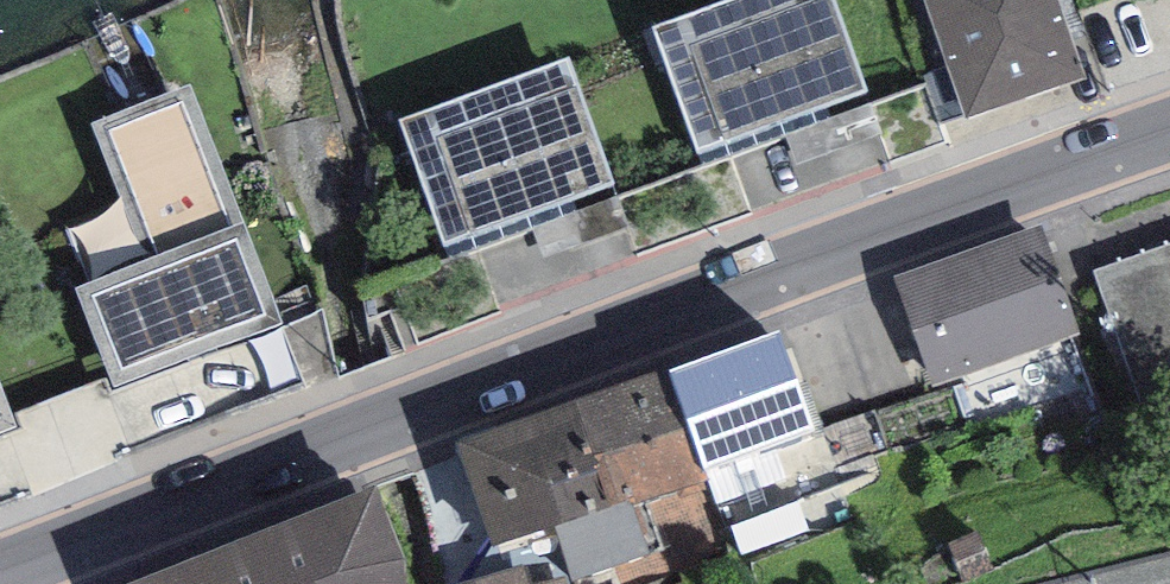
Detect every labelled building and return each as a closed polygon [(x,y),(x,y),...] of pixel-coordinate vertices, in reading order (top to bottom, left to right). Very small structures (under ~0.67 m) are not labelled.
[(671,32),(722,166),(870,109),(828,0),(754,0),(671,32)] [(963,129),(1064,94),(1047,45),(1058,41),(1044,0),(918,0),(963,129)] [(561,64),(403,121),(450,251),(608,193),(561,64)] [(187,100),(99,136),(154,271),(80,301),(117,391),(279,325),(187,100)] [(1080,336),(1042,229),(895,282),(933,388),(1080,336)] [(1093,273),(1145,419),(1169,410),(1169,246),(1093,273)] [(778,331),(669,370),(704,468),(814,428),(778,331)] [(668,367),(575,399),(613,507),(631,500),(633,506),(708,480),(704,468),(669,370),(668,367)] [(12,430),(0,399),(0,435),(12,430)] [(575,399),(454,440),(492,548),(555,526),(574,580),(649,554),(633,506),(631,500),(613,507),(575,399)] [(154,583),(406,583),(406,571),(377,497),(154,583)] [(472,583),(531,583),(525,566),(472,583)]
